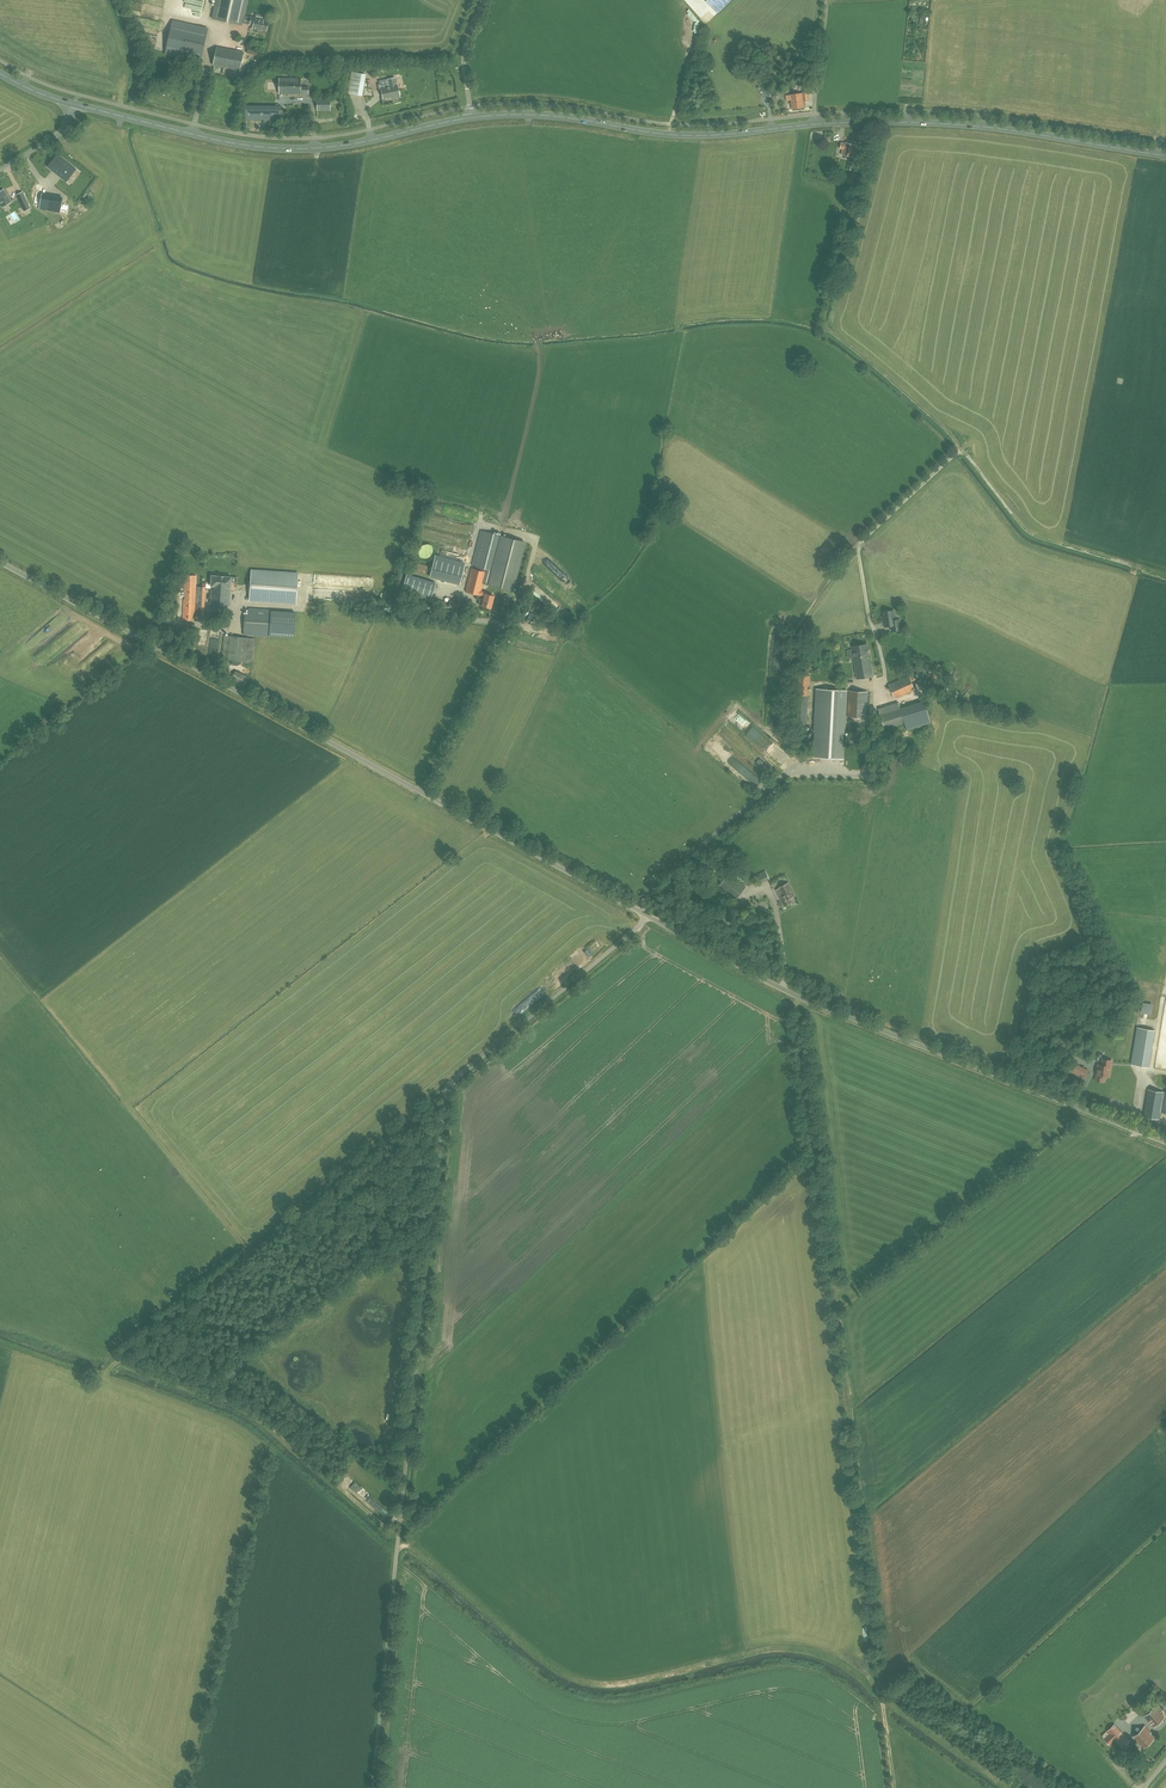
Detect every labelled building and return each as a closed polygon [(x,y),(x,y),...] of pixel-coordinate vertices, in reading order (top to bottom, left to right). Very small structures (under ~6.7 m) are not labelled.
[(248,0),(216,0),(212,19),(242,25),(248,0)] [(718,13),(731,0),(705,0),(718,13)] [(266,30),(268,21),(256,19),(256,18),(252,17),(250,25),(253,26),(253,29),(258,30),(258,29),(266,30)] [(208,28),(173,21),(168,42),(165,52),(165,54),(200,62),(208,28)] [(240,70),(244,52),(217,47),(213,65),(240,70)] [(362,95),(365,75),(351,72),(348,92),(362,95)] [(308,94),(309,87),(301,87),(301,79),(280,78),(279,94),(308,94)] [(400,97),(397,86),(396,86),(395,78),(388,79),(390,87),(381,89),(383,98),(393,96),(393,98),(400,97)] [(804,101),(809,100),(807,92),(790,94),(792,109),(805,107),(804,101)] [(317,111),(331,111),(330,98),(317,98),(317,111)] [(281,120),(281,106),(246,105),(245,119),(281,120)] [(848,156),(851,144),(845,142),(845,143),(842,143),(841,147),(843,147),(841,154),(848,156)] [(857,145),(851,144),(848,156),(854,157),(855,151),(857,151),(858,146),(857,146),(857,145)] [(57,154),(47,166),(57,174),(67,162),(57,154)] [(67,162),(57,174),(62,178),(66,181),(76,169),(67,162)] [(858,172),(860,165),(849,162),(847,169),(858,172)] [(854,183),(856,175),(849,173),(847,182),(854,183)] [(0,192),(0,202),(3,207),(11,202),(3,189),(0,192)] [(39,208),(60,212),(63,199),(42,195),(39,208)] [(25,197),(19,200),(22,206),(28,204),(25,197)] [(49,213),(41,222),(58,237),(67,228),(49,213)] [(472,568),(466,591),(480,595),(484,596),(484,600),(480,599),(478,604),(482,605),(482,606),(491,608),(494,596),(487,594),(487,592),(481,591),(483,583),(493,586),(512,591),(525,542),(506,537),(482,530),(473,565),(476,566),(475,569),(472,568)] [(252,570),(250,600),(296,603),(299,574),(301,551),(253,547),(252,570)] [(430,576),(460,584),(464,566),(452,563),(434,559),(430,576)] [(427,574),(429,566),(410,561),(408,569),(427,574)] [(206,587),(197,586),(197,575),(185,575),(182,620),(195,621),(195,616),(205,616),(206,587)] [(211,586),(211,604),(220,604),(230,605),(231,587),(231,586),(232,585),(232,583),(232,582),(231,582),(232,576),(221,576),(212,575),(211,586)] [(436,583),(406,575),(401,592),(431,601),(436,583)] [(412,607),(413,599),(396,596),(395,605),(412,607)] [(457,612),(459,603),(450,601),(449,603),(437,600),(435,607),(448,610),(457,612)] [(245,614),(243,634),(255,635),(269,636),(271,611),(271,610),(249,608),(249,614),(245,614)] [(885,620),(884,620),(885,626),(891,625),(892,631),(901,630),(900,621),(900,619),(895,619),(894,610),(884,612),(885,620)] [(224,634),(221,659),(227,659),(252,663),(255,638),(230,635),(224,634)] [(857,679),(874,676),(870,654),(869,654),(867,644),(853,646),(854,657),(853,657),(857,679)] [(932,682),(931,685),(939,687),(940,683),(943,665),(935,664),(932,682)] [(244,687),(249,678),(235,671),(231,680),(244,687)] [(895,699),(915,690),(909,674),(888,684),(895,699)] [(796,706),(795,724),(807,725),(809,706),(810,696),(809,696),(810,676),(801,675),(799,695),(797,695),(796,706)] [(818,689),(814,757),(843,758),(846,703),(847,703),(848,691),(818,689)] [(849,691),(848,716),(867,717),(868,692),(849,691)] [(907,723),(900,702),(881,708),(887,729),(907,723)] [(740,713),(735,720),(743,724),(747,717),(740,713)] [(775,742),(748,721),(742,728),(769,750),(775,742)] [(815,735),(815,734),(814,732),(814,731),(813,730),(812,729),(811,728),(810,727),(809,726),(807,726),(806,726),(804,726),(803,726),(802,727),(800,728),(799,729),(798,730),(798,731),(797,732),(797,734),(797,735),(797,736),(797,738),(798,739),(798,740),(799,741),(800,742),(802,743),(803,744),(804,744),(806,744),(807,744),(809,744),(810,743),(811,742),(812,741),(813,740),(814,739),(814,738),(815,736),(815,735)] [(737,900),(747,887),(729,873),(719,886),(737,900)] [(790,898),(794,895),(788,883),(779,887),(784,896),(781,898),(785,906),(792,902),(790,898)] [(1131,1064),(1144,1066),(1150,1029),(1137,1027),(1131,1064)] [(1110,1077),(1111,1065),(1112,1060),(1109,1060),(1102,1059),(1101,1064),(1098,1064),(1095,1080),(1105,1081),(1105,1076),(1110,1077)] [(1082,1067),(1073,1062),(1069,1071),(1078,1075),(1086,1078),(1088,1074),(1080,1070),(1082,1067)] [(1144,1116),(1159,1119),(1161,1112),(1165,1112),(1165,1092),(1148,1089),(1144,1116)] [(1160,1703),(1155,1707),(1145,1716),(1149,1721),(1150,1722),(1154,1726),(1164,1717),(1159,1712),(1164,1707),(1160,1703)] [(1125,1740),(1110,1723),(1103,1730),(1105,1733),(1100,1738),(1105,1743),(1110,1738),(1117,1746),(1125,1740)] [(1144,1747),(1154,1738),(1147,1731),(1149,1730),(1145,1726),(1134,1736),(1144,1747)]
